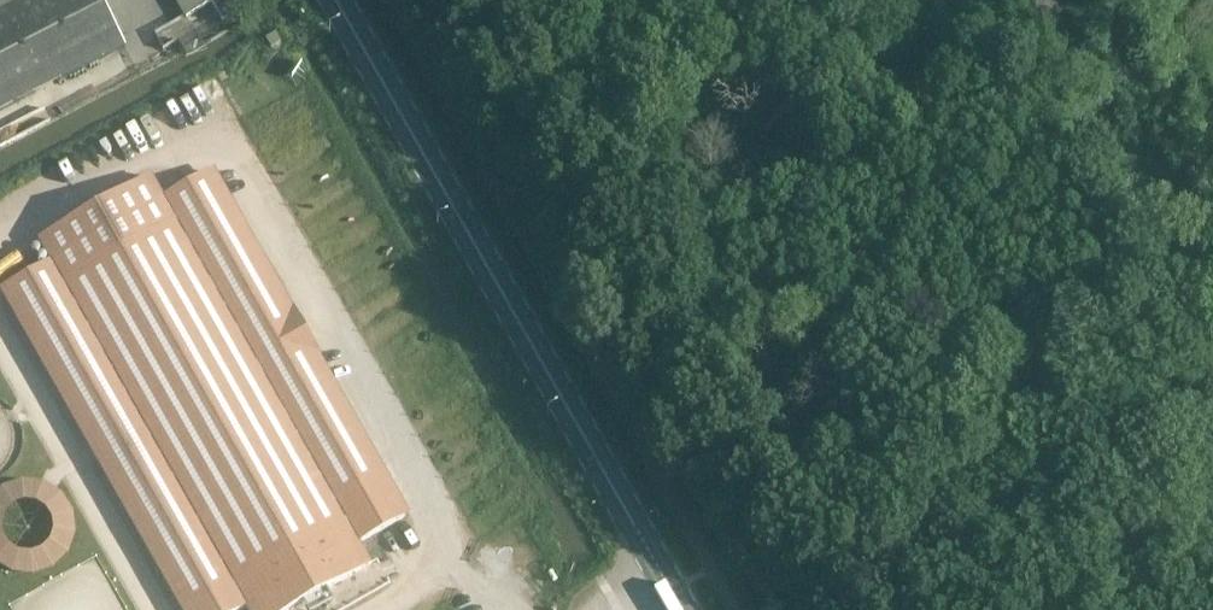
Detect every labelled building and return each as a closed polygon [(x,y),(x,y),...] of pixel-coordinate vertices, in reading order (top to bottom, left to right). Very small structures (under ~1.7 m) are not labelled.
[(126,46),(102,0),(0,0),(0,111),(126,46)] [(186,17),(211,2),(222,21),(241,9),(236,0),(176,0),(186,17)] [(288,311),(210,173),(164,199),(152,177),(38,241),(50,262),(4,288),(186,609),(242,609),(246,608),(247,609),(290,609),(371,564),(360,543),(406,517),(315,357),(319,355),(292,308),(288,311)] [(0,479),(0,566),(70,570),(75,483),(0,479)]
